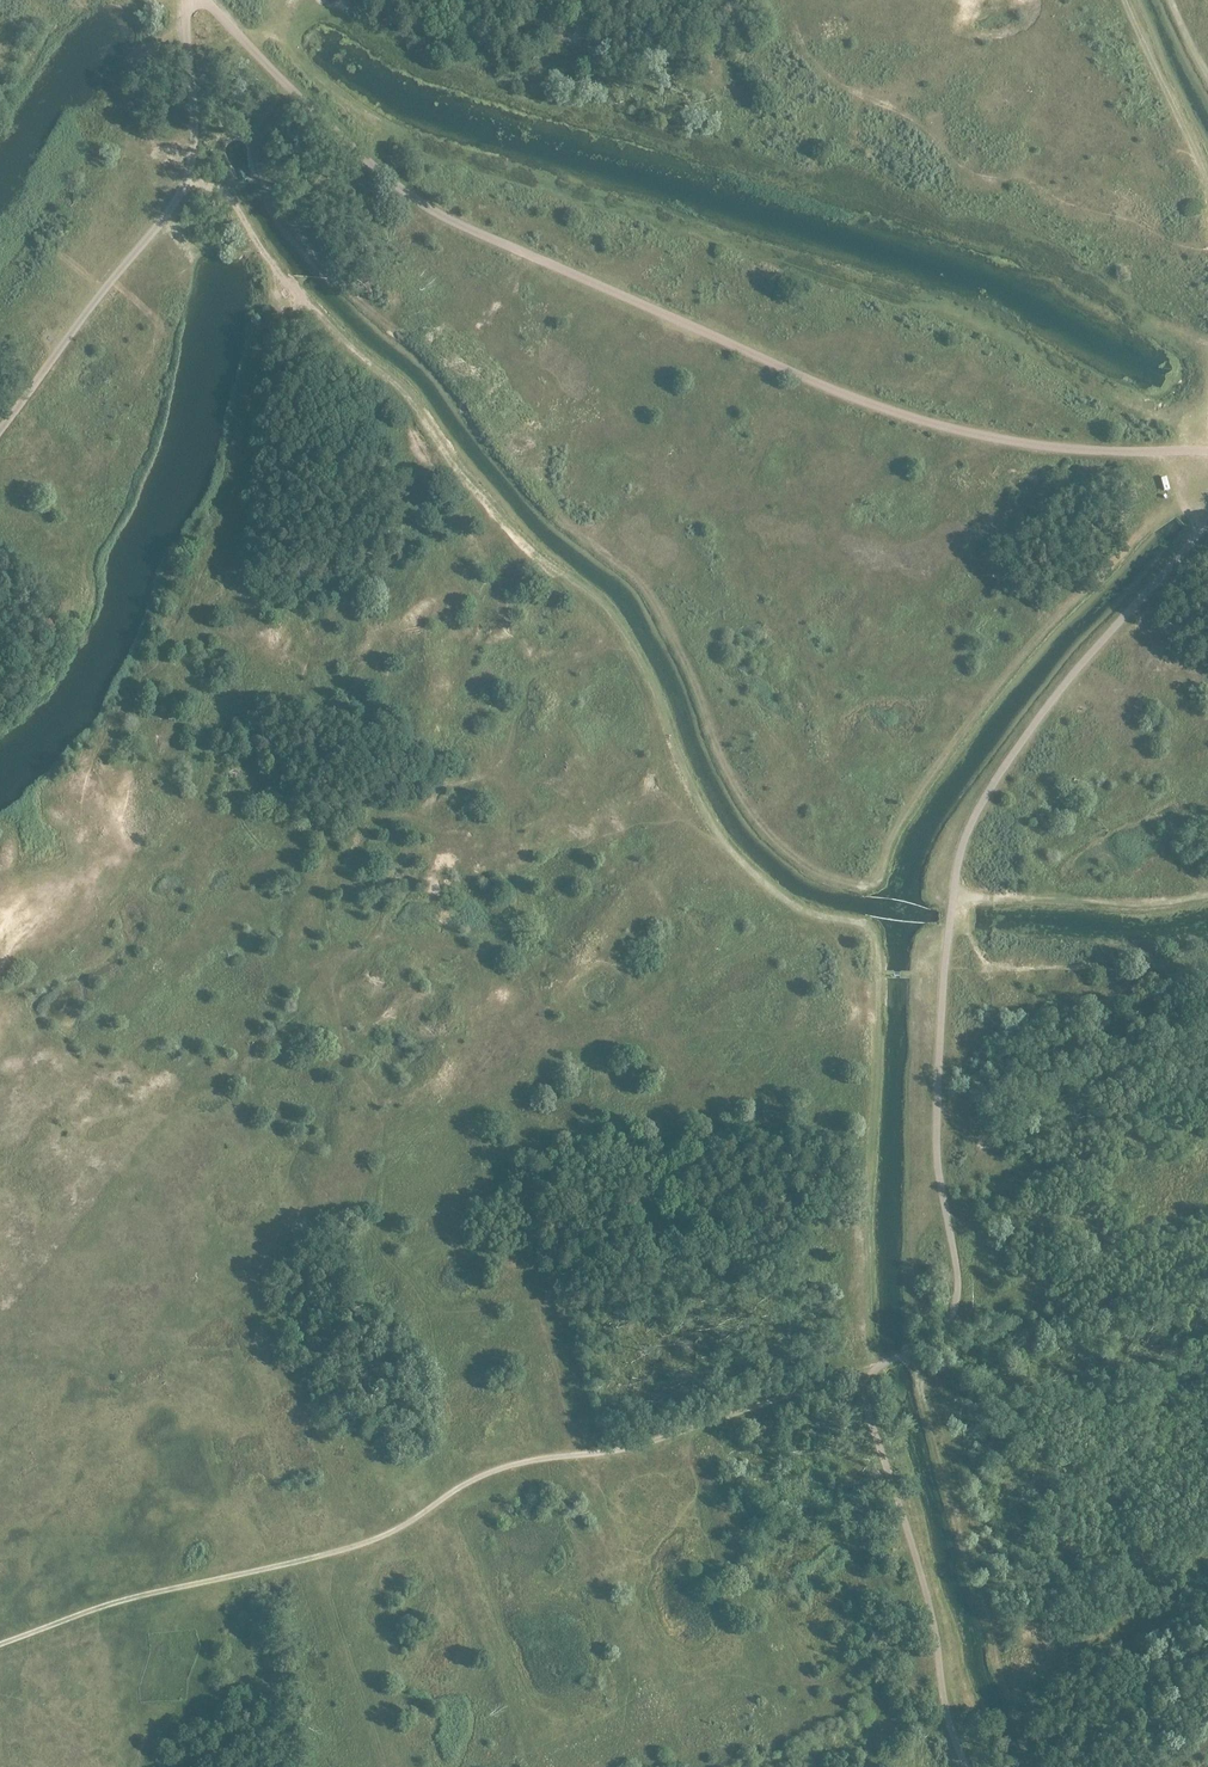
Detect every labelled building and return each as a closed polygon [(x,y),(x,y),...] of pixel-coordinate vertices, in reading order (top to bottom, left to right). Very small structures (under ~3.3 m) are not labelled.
[(266,1555),(268,1561),(286,1556),(285,1550),(266,1555)]
